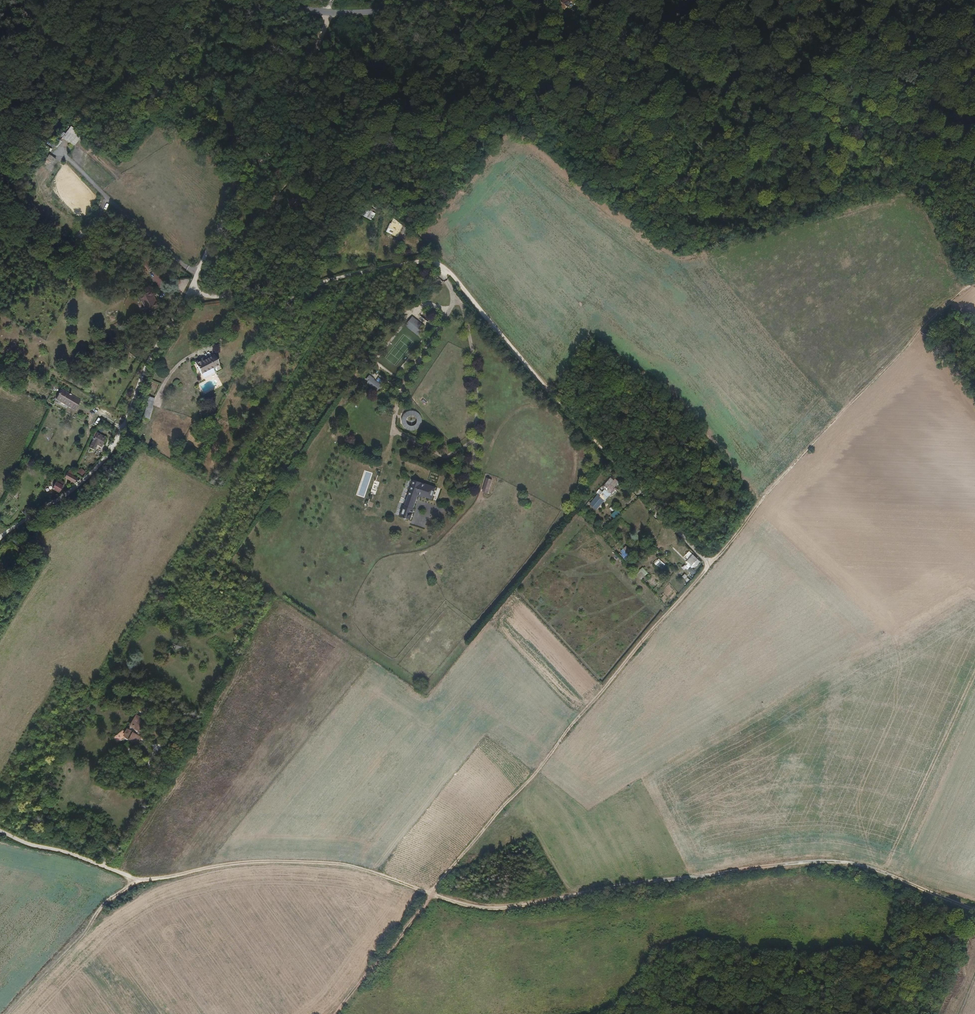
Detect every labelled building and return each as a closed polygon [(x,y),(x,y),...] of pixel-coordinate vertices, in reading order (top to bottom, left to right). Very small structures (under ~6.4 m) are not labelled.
[(224,127),(230,131),(234,124),(229,120),(224,127)] [(366,219),(373,221),(376,214),(369,211),(366,219)] [(387,233),(400,239),(405,227),(392,221),(387,233)] [(142,268),(148,275),(154,270),(148,263),(142,268)] [(143,306),(148,316),(158,311),(154,301),(156,300),(153,294),(138,301),(141,307),(143,306)] [(428,328),(412,315),(405,324),(420,337),(428,328)] [(222,371),(214,356),(203,361),(202,359),(196,363),(203,375),(214,369),(217,374),(222,371)] [(369,375),(364,383),(378,392),(383,384),(369,375)] [(77,401),(78,399),(74,397),(60,389),(56,395),(64,400),(66,398),(71,402),(72,399),(77,401)] [(147,396),(144,417),(150,418),(154,397),(147,396)] [(88,424),(92,416),(76,407),(74,411),(71,410),(69,413),(84,422),(88,424)] [(89,441),(98,446),(102,439),(93,434),(89,441)] [(319,434),(313,443),(318,447),(324,438),(319,434)] [(63,480),(60,484),(62,484),(61,487),(65,489),(70,482),(72,483),(75,479),(71,476),(71,474),(65,471),(61,477),(68,480),(67,482),(63,480)] [(418,495),(432,499),(436,485),(407,477),(396,514),(411,519),(418,495)] [(484,477),(482,491),(490,492),(492,478),(484,477)] [(606,484),(605,485),(610,491),(616,484),(618,482),(615,480),(613,481),(610,479),(606,484)] [(60,484),(54,480),(49,489),(55,492),(60,484)] [(610,491),(605,485),(602,489),(604,490),(602,493),(606,496),(609,493),(608,493),(610,491)] [(603,500),(599,497),(592,505),(596,508),(603,500)] [(630,552),(625,547),(621,551),(623,553),(620,555),(624,558),(630,552)] [(694,567),(699,562),(699,561),(692,555),(687,560),(694,567)] [(693,574),(696,571),(691,566),(688,570),(693,574)] [(140,731),(147,720),(137,714),(130,725),(140,731)] [(128,730),(125,734),(138,744),(144,737),(134,729),(131,733),(128,730)] [(121,732),(113,737),(117,743),(125,737),(121,732)]
